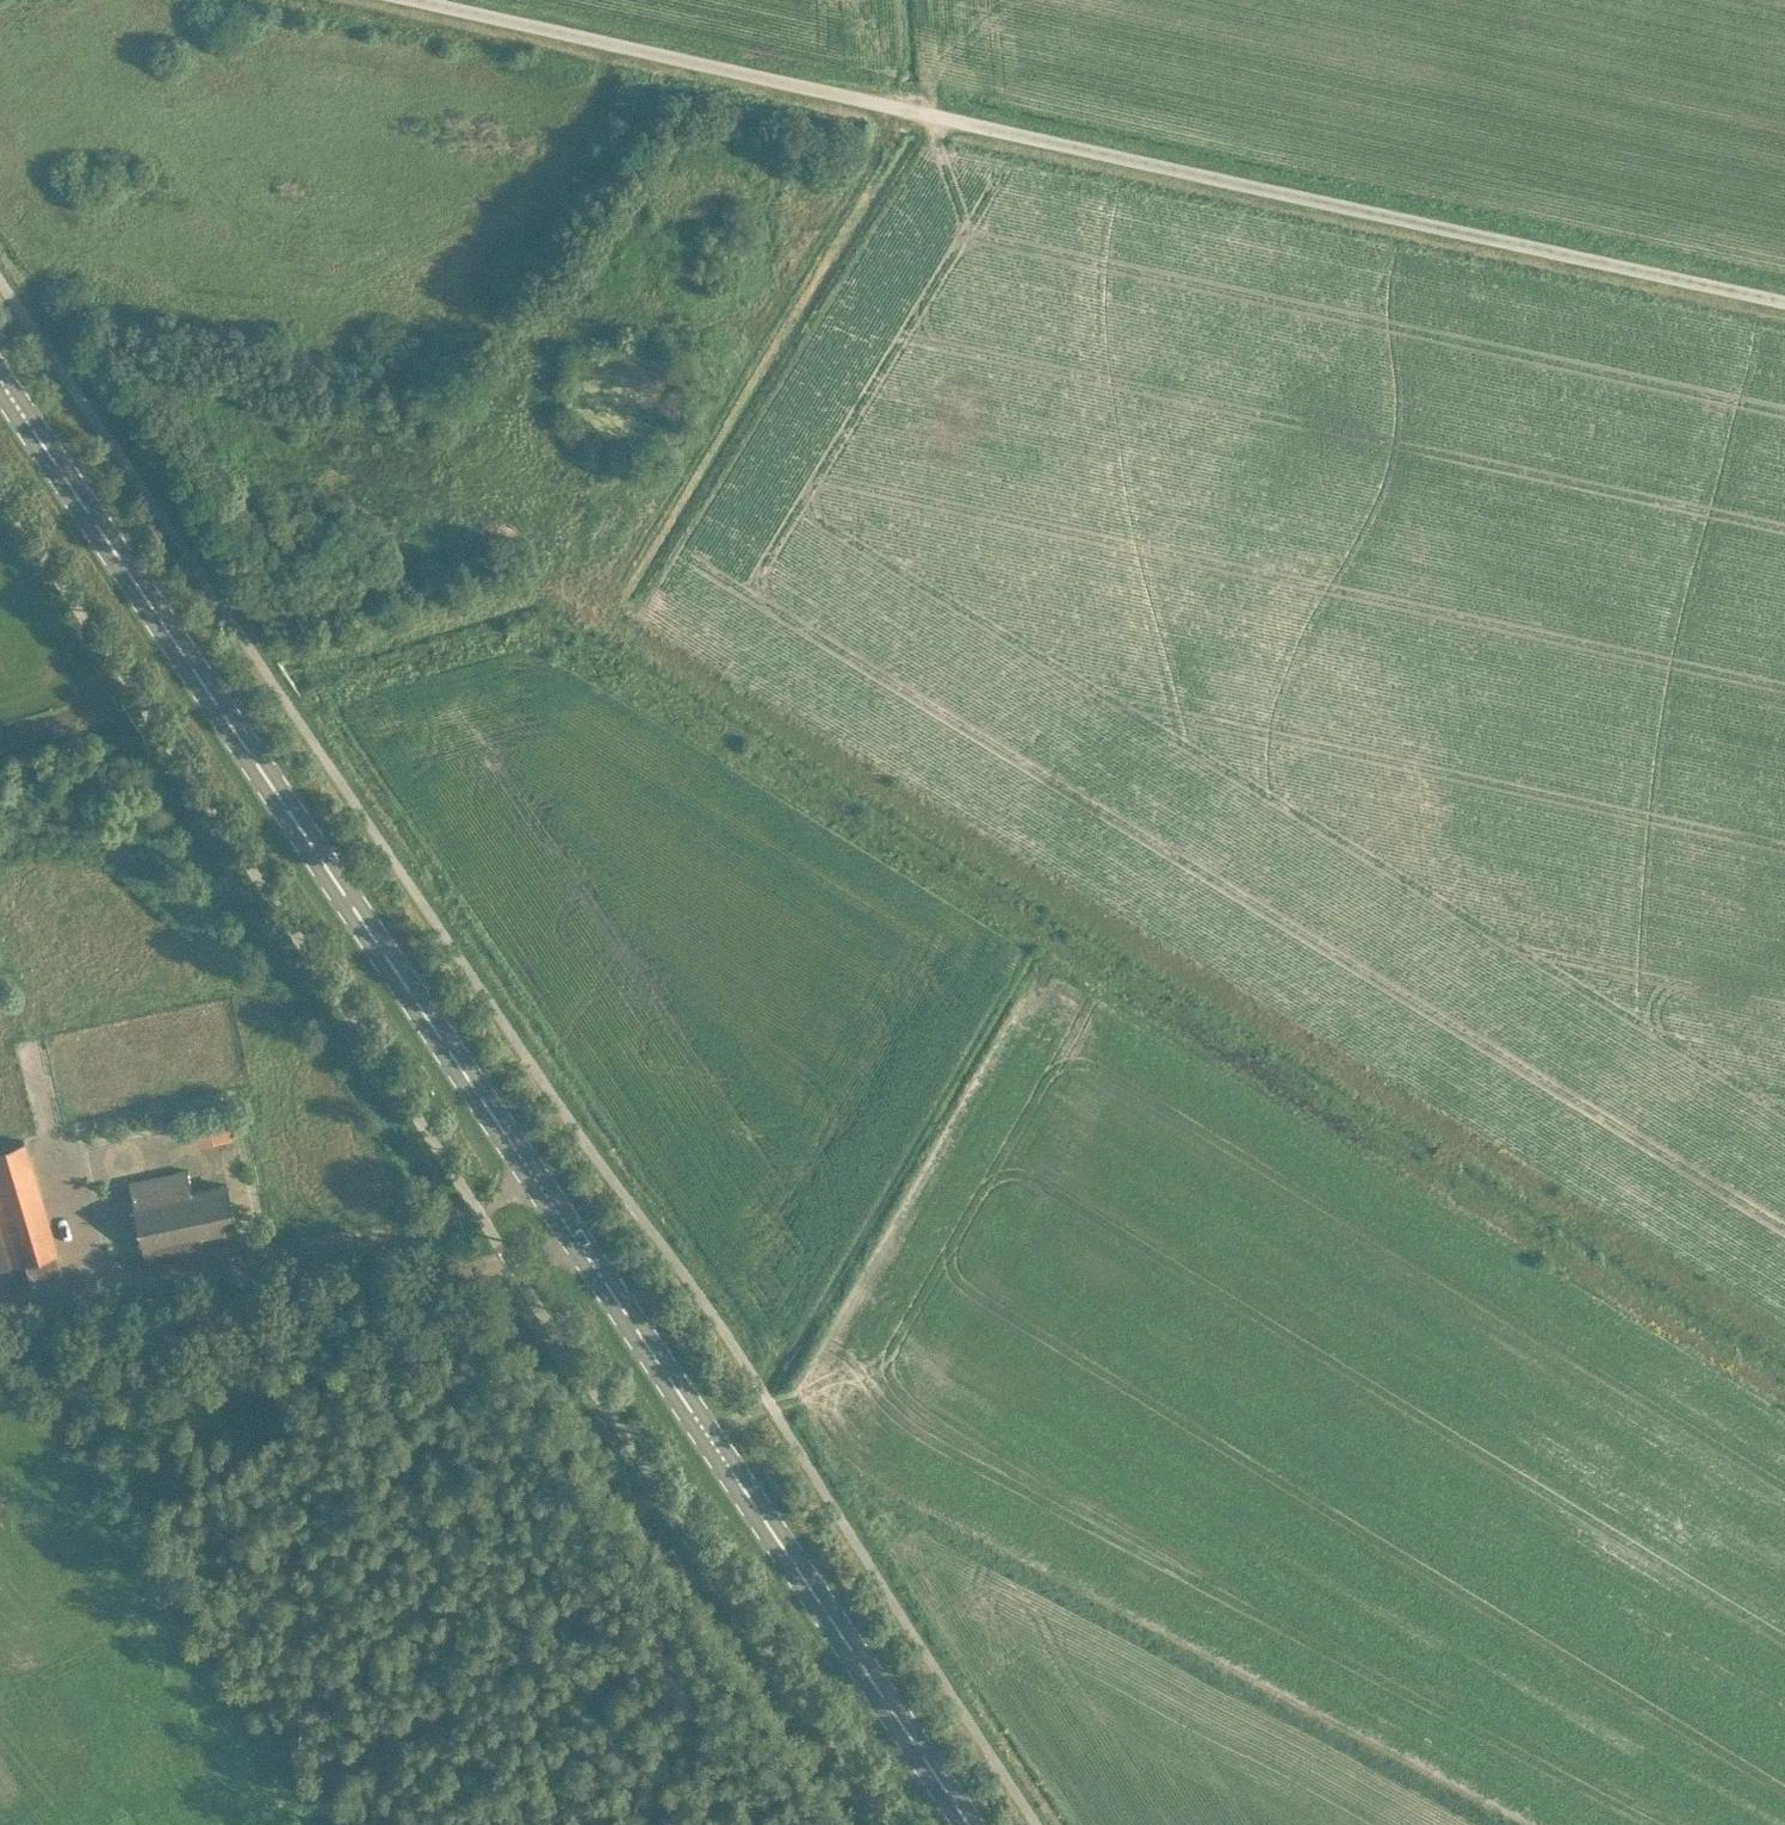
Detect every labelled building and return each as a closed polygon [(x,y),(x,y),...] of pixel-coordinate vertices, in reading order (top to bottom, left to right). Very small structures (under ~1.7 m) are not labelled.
[(25,1259),(32,1280),(63,1270),(24,1139),(0,1146),(0,1267),(25,1259)] [(188,1169),(130,1182),(149,1268),(207,1255),(203,1233),(237,1226),(228,1184),(193,1190),(188,1169)]
